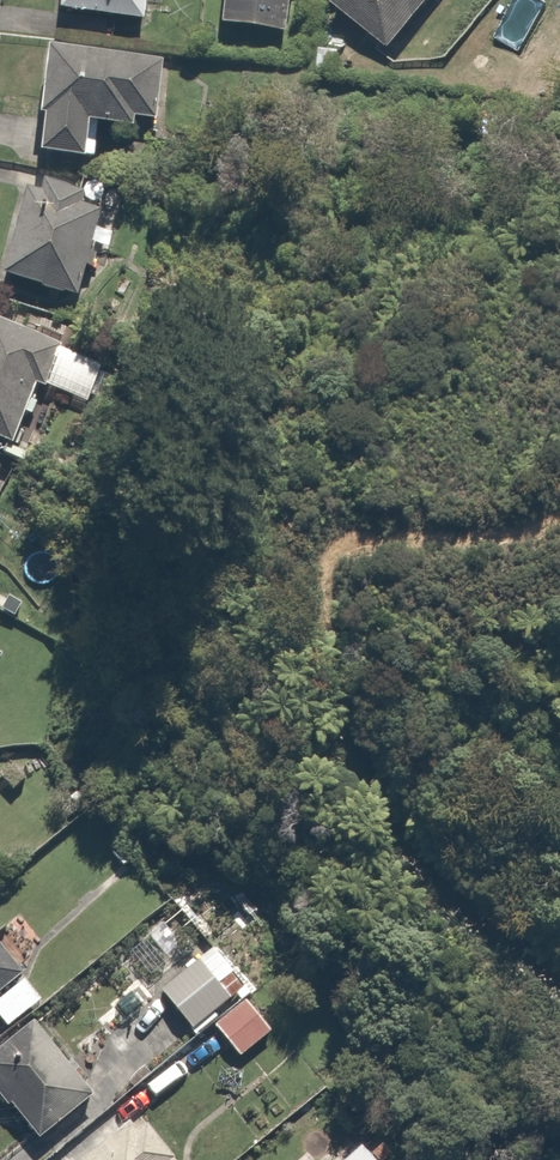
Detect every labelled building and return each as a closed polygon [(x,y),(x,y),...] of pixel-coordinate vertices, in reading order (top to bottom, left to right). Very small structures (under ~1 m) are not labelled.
[(64,20),(154,27),(156,0),(66,0),(64,20)] [(230,33),(290,38),(293,0),(232,0),(230,33)] [(451,0),(341,0),(406,54),(451,0)] [(167,61),(49,48),(37,159),(97,166),(101,127),(159,134),(167,61)] [(111,200),(26,183),(7,278),(92,296),(111,200)] [(90,405),(106,358),(0,320),(0,442),(20,450),(42,388),(90,405)] [(13,1030),(45,1007),(16,966),(30,956),(9,926),(0,932),(0,1011),(13,1030)] [(223,985),(206,961),(162,994),(193,1037),(210,1025),(237,1005),(253,994),(238,973),(223,985)] [(237,1005),(210,1025),(236,1060),(278,1029),(253,994),(237,1005)] [(39,1021),(0,1050),(0,1099),(30,1139),(92,1092),(39,1021)] [(145,1117),(90,1159),(178,1159),(145,1117)] [(375,1136),(348,1159),(397,1159),(375,1136)]
